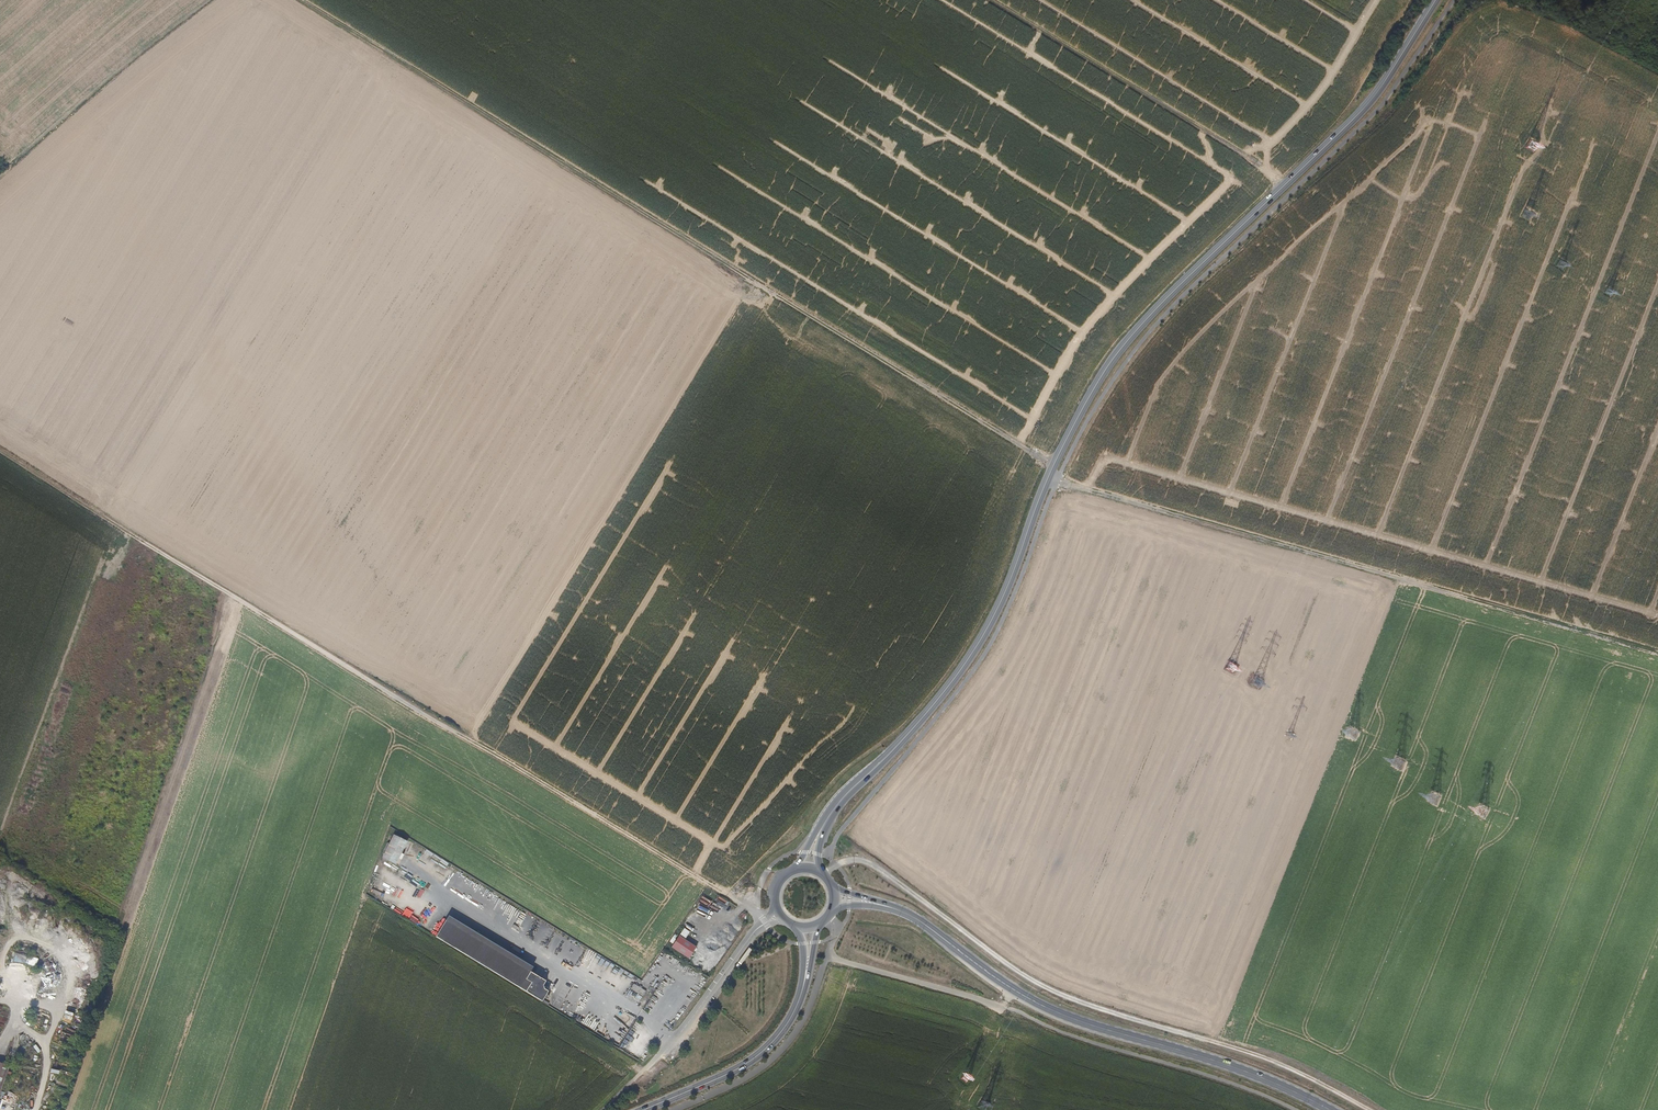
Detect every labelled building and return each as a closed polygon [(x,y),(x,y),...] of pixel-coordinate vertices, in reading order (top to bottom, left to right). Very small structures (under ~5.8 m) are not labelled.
[(1528,137),(1525,147),(1535,150),(1537,139),(1528,137)] [(1232,672),(1236,665),(1228,662),(1225,669),(1232,672)] [(396,866),(407,842),(392,835),(381,859),(396,866)] [(727,909),(730,902),(716,896),(713,903),(727,909)] [(520,927),(531,926),(530,917),(519,919),(520,927)] [(445,919),(436,936),(519,987),(530,970),(445,919)] [(697,948),(679,936),(672,947),(689,959),(697,948)] [(519,987),(542,1001),(548,990),(545,988),(543,987),(543,985),(543,983),(545,979),(530,970),(519,987)] [(722,983),(716,991),(719,993),(725,986),(722,983)] [(630,989),(642,997),(646,992),(634,984),(630,989)] [(0,1059),(0,1090),(10,1063),(0,1059)]
